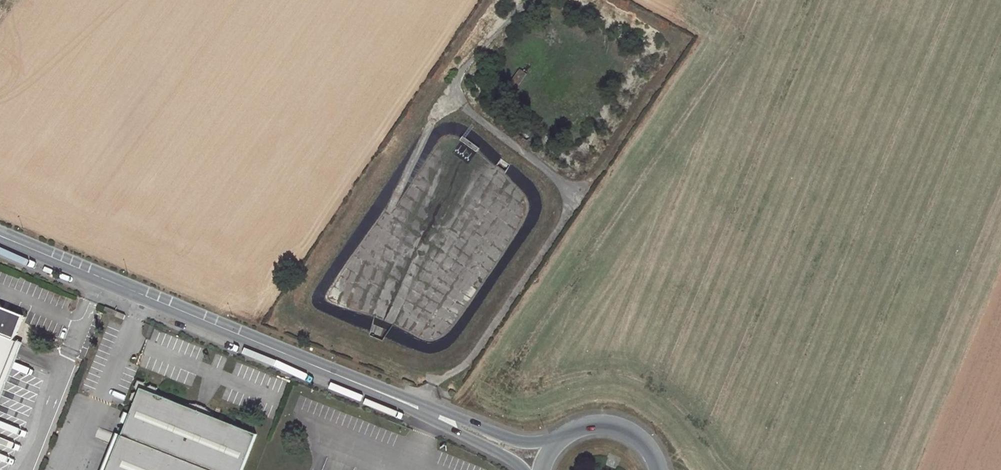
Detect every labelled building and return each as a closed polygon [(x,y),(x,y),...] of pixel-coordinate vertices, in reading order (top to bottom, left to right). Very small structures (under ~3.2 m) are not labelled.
[(2,307),(0,302),(0,387),(18,341),(14,340),(23,316),(10,310),(9,313),(1,310),(2,307)] [(164,397),(156,394),(158,389),(151,386),(147,388),(145,384),(138,381),(135,387),(137,392),(133,393),(130,400),(135,402),(108,469),(242,469),(256,435),(234,425),(233,430),(216,423),(215,421),(215,420),(214,417),(213,416),(211,414),(208,410),(204,407),(199,405),(194,404),(190,405),(185,406),(183,406),(182,407),(180,408),(162,401),(164,397)] [(185,406),(164,397),(162,401),(180,408),(182,407),(183,406),(185,406)] [(234,425),(214,417),(215,420),(215,421),(216,423),(233,430),(234,425)]
